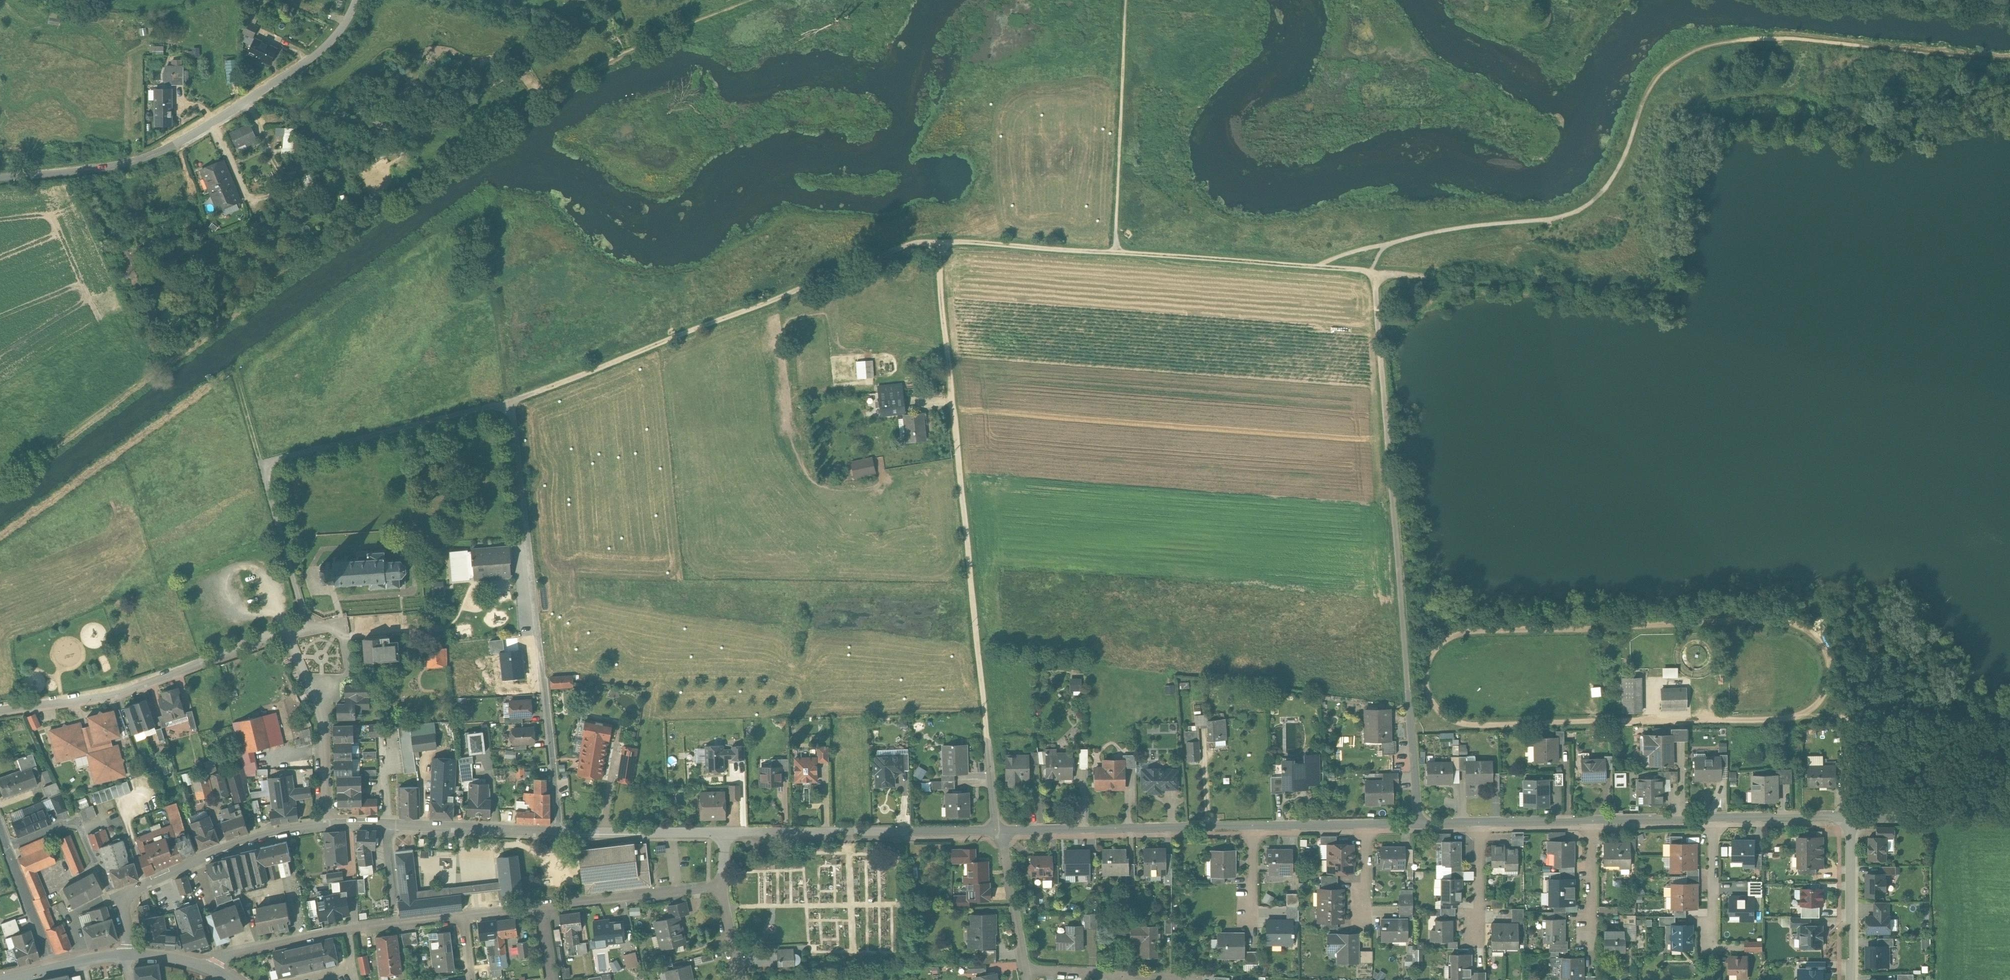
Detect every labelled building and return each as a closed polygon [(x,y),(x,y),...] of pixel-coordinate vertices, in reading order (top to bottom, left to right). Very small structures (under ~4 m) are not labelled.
[(246,10),(245,21),(248,22),(255,25),(259,16),(246,10)] [(248,22),(243,33),(253,38),(258,27),(255,25),(248,22)] [(251,48),(255,39),(253,38),(243,33),(243,43),(251,48)] [(278,49),(255,39),(251,48),(248,54),(270,64),(278,49)] [(153,46),(153,55),(164,55),(164,46),(153,46)] [(237,83),(237,59),(227,59),(227,83),(237,83)] [(163,73),(163,85),(184,85),(184,66),(166,66),(163,73)] [(172,89),(155,89),(156,125),(172,125),(172,89)] [(250,125),(232,133),(238,146),(247,142),(249,146),(258,142),(250,125)] [(294,136),(284,135),(284,149),(293,150),(294,136)] [(223,160),(202,169),(212,193),(233,184),(223,160)] [(307,176),(300,179),(303,187),(310,184),(307,176)] [(212,193),(219,210),(240,201),(233,184),(212,193)] [(856,361),(857,379),(874,378),(872,360),(856,361)] [(902,389),(879,392),(880,401),(903,398),(902,389)] [(844,399),(844,408),(858,407),(857,398),(844,399)] [(903,398),(880,401),(881,415),(905,412),(903,398)] [(923,413),(904,415),(905,422),(900,423),(902,443),(926,440),(923,413)] [(850,461),(854,479),(876,474),(872,457),(850,461)] [(502,549),(485,551),(485,550),(472,551),(473,565),(474,565),(475,578),(512,576),(511,562),(512,562),(511,548),(502,548),(502,549)] [(368,551),(357,552),(357,560),(348,560),(348,557),(346,557),(346,560),(337,561),(336,558),(334,558),(334,561),(334,566),(331,566),(331,564),(330,563),(327,563),(326,564),(326,566),(324,567),(322,565),(320,566),(322,568),(323,579),(321,581),(323,582),(324,581),(335,580),(335,584),(336,584),(336,587),(338,587),(338,584),(347,583),(347,586),(350,586),(349,583),(359,583),(359,586),(361,585),(361,582),(371,582),(371,587),(370,589),(372,590),(372,588),(386,587),(386,589),(387,589),(387,587),(399,586),(401,588),(402,586),(401,585),(400,585),(406,584),(406,577),(403,577),(403,576),(406,572),(408,572),(408,571),(407,570),(406,566),(408,565),(407,563),(406,564),(402,561),(402,559),(401,558),(400,560),(395,560),(394,559),(393,559),(393,560),(387,560),(387,559),(385,559),(385,552),(386,551),(385,550),(384,551),(370,552),(368,551)] [(468,550),(451,551),(453,581),(470,580),(470,578),(474,578),(473,565),(472,565),(471,551),(468,551),(468,550)] [(444,581),(434,582),(435,593),(444,592),(444,581)] [(390,637),(365,639),(367,662),(384,661),(384,660),(400,659),(398,641),(391,641),(390,637)] [(503,639),(490,641),(492,655),(492,654),(501,654),(501,653),(505,652),(503,639)] [(447,648),(426,650),(428,667),(447,666),(447,648)] [(505,652),(501,653),(501,654),(492,654),(495,680),(524,677),(522,651),(505,652)] [(1661,669),(1662,678),(1678,678),(1677,668),(1661,669)] [(572,676),(552,678),(552,688),(573,686),(572,676)] [(1081,678),(1070,679),(1070,691),(1081,691),(1081,678)] [(1641,678),(1622,679),(1623,713),(1641,712),(1641,678)] [(370,685),(359,685),(359,684),(354,684),(350,684),(350,685),(345,686),(345,697),(342,697),(342,703),(337,703),(338,719),(362,719),(362,709),(370,709),(370,685)] [(168,692),(176,717),(185,714),(177,689),(168,692)] [(1685,689),(1661,689),(1662,710),(1686,709),(1685,689)] [(176,717),(168,692),(164,693),(166,699),(160,701),(164,715),(166,720),(176,717)] [(155,726),(146,700),(135,704),(144,730),(155,726)] [(531,701),(510,702),(510,716),(511,716),(523,716),(532,715),(531,701)] [(135,704),(124,707),(134,734),(144,730),(135,704)] [(102,713),(99,711),(98,714),(87,717),(89,726),(81,728),(80,722),(66,726),(64,724),(63,727),(49,730),(57,761),(70,758),(73,759),(74,757),(87,754),(90,766),(88,769),(91,770),(94,784),(125,776),(122,762),(123,760),(121,758),(118,745),(112,746),(110,738),(119,736),(113,710),(102,713)] [(1390,710),(1366,710),(1366,727),(1369,727),(1369,741),(1382,741),(1390,741),(1390,710)] [(193,712),(187,714),(189,720),(192,729),(198,728),(193,712)] [(34,714),(28,717),(33,729),(39,726),(34,714)] [(176,717),(166,720),(168,726),(189,720),(187,714),(185,714),(176,717)] [(272,714),(262,716),(270,747),(280,745),(272,714)] [(164,715),(158,717),(162,728),(168,726),(166,720),(164,715)] [(262,716),(241,721),(248,752),(257,750),(270,747),(262,716)] [(1225,719),(1208,721),(1209,741),(1226,740),(1225,719)] [(612,725),(586,720),(583,736),(609,741),(612,725)] [(248,752),(241,721),(233,723),(243,764),(255,761),(260,760),(257,750),(248,752)] [(410,723),(398,724),(405,773),(417,772),(414,751),(412,737),(410,723)] [(434,723),(410,723),(412,737),(435,734),(434,723)] [(383,736),(382,724),(370,725),(370,736),(383,736)] [(354,725),(334,726),(334,743),(352,742),(354,742),(354,725)] [(162,728),(156,730),(159,741),(165,739),(162,728)] [(534,728),(513,729),(513,732),(512,732),(510,734),(511,739),(513,741),(514,741),(514,744),(526,743),(535,742),(534,728)] [(1679,729),(1671,729),(1671,735),(1672,735),(1672,741),(1679,741),(1679,729)] [(1197,731),(1190,731),(1190,730),(1189,730),(1189,731),(1186,731),(1188,761),(1191,761),(1191,763),(1198,763),(1198,760),(1201,760),(1200,741),(1197,741),(1197,731)] [(477,731),(465,733),(466,742),(469,742),(470,754),(485,752),(483,732),(478,733),(477,731)] [(1564,731),(1556,731),(1556,737),(1557,738),(1557,744),(1564,744),(1564,731)] [(435,734),(412,737),(414,751),(437,748),(435,734)] [(1672,741),(1672,735),(1671,735),(1643,735),(1644,750),(1654,750),(1654,765),(1649,765),(1649,766),(1663,765),(1663,766),(1665,766),(1665,765),(1672,765),(1672,741)] [(609,741),(583,736),(578,775),(602,779),(609,741)] [(1556,737),(1535,738),(1535,747),(1538,747),(1538,761),(1535,761),(1535,762),(1557,762),(1557,744),(1557,738),(1556,737)] [(1396,755),(1396,741),(1390,741),(1382,741),(1382,755),(1396,755)] [(352,742),(334,743),(335,759),(353,759),(352,742)] [(705,745),(706,772),(725,772),(725,758),(732,758),(732,760),(745,760),(745,746),(732,746),(732,749),(724,749),(724,745),(705,745)] [(952,745),(952,746),(943,746),(944,773),(944,774),(955,774),(968,773),(967,745),(953,746),(953,745),(952,745)] [(637,748),(624,746),(618,781),(632,783),(637,748)] [(828,746),(817,747),(818,759),(818,762),(829,762),(828,746)] [(1057,750),(1046,750),(1046,778),(1073,778),(1072,754),(1057,754),(1057,750)] [(13,773),(19,791),(37,785),(34,777),(40,775),(32,753),(17,758),(21,770),(13,773)] [(908,753),(897,753),(897,756),(902,756),(903,771),(909,770),(908,753)] [(1088,768),(1088,754),(1080,754),(1080,768),(1088,768)] [(1136,755),(1123,755),(1123,761),(1124,761),(1124,768),(1136,768),(1136,755)] [(897,756),(876,757),(876,763),(875,764),(875,770),(877,772),(877,773),(877,786),(894,785),(894,776),(892,775),(895,772),(903,772),(903,771),(902,756),(897,756)] [(1029,779),(1028,756),(1007,756),(1007,779),(1029,779)] [(1318,756),(1305,756),(1306,764),(1283,764),(1283,768),(1281,768),(1281,771),(1284,771),(1283,776),(1284,787),(1285,787),(1301,787),(1301,783),(1306,783),(1306,784),(1318,784),(1318,756)] [(1475,756),(1467,756),(1467,762),(1466,762),(1466,770),(1466,783),(1492,782),(1492,773),(1492,762),(1475,762),(1475,756)] [(456,759),(434,758),(433,774),(455,775),(456,759)] [(816,758),(795,758),(795,766),(795,773),(796,773),(796,781),(803,781),(803,782),(803,784),(810,784),(810,781),(817,781),(817,773),(817,765),(816,765),(816,762),(818,762),(818,759),(816,759),(816,758)] [(1720,758),(1704,758),(1704,761),(1695,761),(1694,758),(1694,779),(1720,778),(1720,766),(1720,758)] [(214,760),(206,762),(207,768),(208,770),(216,768),(215,764),(220,763),(218,759),(214,760)] [(353,759),(335,759),(335,776),(338,776),(353,776),(353,759)] [(772,767),(761,767),(761,785),(781,785),(781,771),(781,766),(780,759),(772,759),(772,767)] [(788,759),(780,759),(781,766),(781,771),(789,771),(788,759)] [(1604,760),(1595,760),(1595,763),(1582,763),(1582,760),(1581,760),(1582,781),(1605,780),(1605,769),(1605,760),(1604,760)] [(1124,768),(1124,761),(1123,761),(1104,761),(1104,769),(1096,769),(1096,786),(1107,786),(1107,789),(1124,789),(1124,768)] [(135,762),(127,764),(129,771),(137,769),(135,762)] [(145,762),(139,764),(143,775),(149,773),(145,762)] [(1451,762),(1434,763),(1434,765),(1428,765),(1428,763),(1427,763),(1427,783),(1452,783),(1452,770),(1452,762),(1451,762)] [(472,763),(459,764),(463,790),(470,791),(470,783),(473,783),(472,763)] [(1836,765),(1808,766),(1809,787),(1837,786),(1836,774),(1836,765)] [(923,778),(927,769),(918,766),(914,774),(923,778)] [(524,767),(516,767),(517,778),(525,778),(524,767)] [(1159,770),(1159,769),(1148,769),(1148,774),(1143,774),(1143,788),(1149,788),(1149,792),(1160,792),(1160,788),(1177,788),(1177,771),(1171,771),(1171,770),(1159,770)] [(1792,769),(1777,769),(1777,772),(1778,784),(1792,783),(1792,769)] [(239,770),(228,773),(235,801),(247,798),(242,779),(239,770)] [(223,771),(210,775),(216,799),(229,795),(223,771)] [(1615,771),(1615,786),(1627,785),(1626,771),(1615,771)] [(182,774),(185,785),(194,783),(193,778),(191,772),(182,774)] [(1769,772),(1769,775),(1753,776),(1754,802),(1778,801),(1778,784),(1777,772),(1769,772)] [(13,773),(0,778),(0,790),(3,797),(19,791),(13,773)] [(209,774),(193,778),(194,783),(198,799),(214,795),(209,774)] [(455,775),(433,774),(432,802),(454,803),(455,775)] [(1398,774),(1383,774),(1384,782),(1392,781),(1392,783),(1398,783),(1398,774)] [(292,776),(269,779),(272,804),(273,811),(297,808),(295,800),(294,789),(292,776)] [(353,776),(338,776),(339,806),(353,806),(363,806),(362,798),(362,776),(353,776)] [(1283,776),(1271,777),(1271,792),(1285,791),(1285,787),(1284,787),(1283,776)] [(1662,778),(1637,779),(1638,789),(1643,789),(1643,805),(1648,805),(1649,805),(1650,805),(1650,804),(1663,804),(1662,778)] [(546,779),(535,779),(535,787),(546,787),(546,779)] [(1548,779),(1524,780),(1524,791),(1527,791),(1527,806),(1524,806),(1524,807),(1537,806),(1537,805),(1548,805),(1548,779)] [(127,781),(121,783),(125,794),(131,793),(127,781)] [(1384,782),(1365,782),(1365,806),(1379,806),(1379,802),(1393,802),(1392,783),(1392,781),(1384,782)] [(56,782),(44,787),(48,798),(50,798),(61,793),(56,782)] [(121,783),(116,785),(119,796),(125,794),(121,783)] [(473,783),(470,783),(470,791),(468,815),(490,816),(491,800),(487,800),(488,784),(473,783)] [(116,785),(110,787),(114,798),(119,796),(116,785)] [(186,785),(180,787),(185,803),(192,801),(186,785)] [(739,785),(731,785),(731,800),(740,800),(739,785)] [(110,787),(104,789),(108,800),(113,798),(110,787)] [(419,787),(399,788),(400,803),(420,803),(419,787)] [(294,789),(295,800),(311,797),(310,788),(294,789)] [(104,789),(98,791),(102,802),(108,800),(104,789)] [(98,791),(93,793),(96,804),(102,802),(98,791)] [(61,793),(50,798),(57,814),(68,810),(61,793)] [(535,793),(525,793),(525,801),(525,804),(531,805),(530,810),(535,810),(535,793)] [(546,793),(535,793),(535,810),(536,810),(535,824),(551,825),(551,811),(549,811),(549,794),(546,793)] [(725,793),(701,794),(701,797),(698,797),(699,804),(701,804),(701,818),(725,817),(725,793)] [(968,793),(946,794),(947,816),(969,815),(968,793)] [(378,798),(365,799),(364,800),(362,798),(363,806),(353,806),(353,813),(354,813),(355,814),(365,814),(365,812),(366,812),(366,814),(377,813),(376,812),(378,812),(378,798)] [(258,800),(252,801),(255,813),(260,812),(258,800)] [(531,805),(525,804),(525,801),(517,801),(517,809),(518,809),(530,810),(531,805)] [(41,802),(22,810),(25,816),(27,816),(44,808),(41,802)] [(454,803),(432,802),(431,818),(453,819),(454,803)] [(182,824),(176,803),(166,806),(173,826),(182,824)] [(410,818),(410,803),(400,803),(400,818),(410,818)] [(420,818),(420,803),(410,803),(410,818),(420,818)] [(93,805),(86,808),(90,818),(96,816),(93,805)] [(241,809),(238,810),(236,805),(229,807),(238,836),(249,832),(241,809)] [(238,836),(229,807),(221,809),(225,821),(222,822),(228,839),(238,836)] [(27,816),(33,831),(51,824),(44,808),(27,816)] [(86,808),(80,810),(84,821),(90,818),(86,808)] [(273,811),(271,812),(273,824),(298,820),(297,808),(273,811)] [(530,810),(518,809),(518,823),(535,824),(536,810),(535,810),(530,810)] [(25,816),(22,810),(11,815),(14,821),(25,816)] [(189,818),(191,823),(210,816),(208,810),(189,818)] [(33,831),(27,816),(25,816),(14,821),(12,822),(18,837),(33,831)] [(210,816),(191,823),(196,836),(215,829),(210,816)] [(182,824),(173,826),(176,838),(180,837),(179,834),(185,832),(182,824)] [(159,830),(170,861),(173,860),(174,861),(184,858),(183,857),(176,838),(172,826),(159,830)] [(1895,827),(1877,827),(1877,837),(1887,837),(1895,837),(1895,827)] [(105,829),(88,835),(93,849),(99,848),(108,844),(108,843),(107,843),(106,841),(108,841),(105,829)] [(215,829),(196,836),(201,849),(220,842),(215,829)] [(170,861),(159,830),(147,835),(158,866),(162,864),(165,866),(166,863),(170,861)] [(377,831),(359,830),(357,848),(358,848),(360,865),(373,864),(371,849),(376,849),(377,831)] [(345,831),(325,832),(326,848),(346,847),(345,831)] [(185,832),(179,834),(180,837),(176,838),(183,857),(196,851),(189,834),(186,835),(185,832)] [(1524,832),(1511,832),(1511,846),(1524,846),(1524,832)] [(1436,833),(1436,842),(1444,842),(1444,841),(1450,841),(1450,833),(1436,833)] [(85,869),(69,835),(59,840),(75,874),(85,869)] [(158,866),(147,835),(137,838),(144,856),(140,857),(146,874),(156,870),(154,867),(158,866)] [(1337,836),(1321,836),(1321,845),(1328,845),(1336,845),(1337,836)] [(45,837),(18,849),(21,856),(48,845),(45,837)] [(1817,837),(1799,837),(1799,851),(1799,853),(1823,852),(1823,837),(1817,837)] [(1877,837),(1869,837),(1869,860),(1887,860),(1887,837),(1877,837)] [(108,844),(99,848),(107,872),(110,871),(130,865),(122,840),(108,844)] [(1450,841),(1444,841),(1444,842),(1444,865),(1450,865),(1461,865),(1461,864),(1461,841),(1450,841)] [(1573,841),(1549,841),(1548,852),(1557,852),(1557,865),(1560,865),(1573,865),(1573,841)] [(1755,842),(1733,841),(1733,859),(1744,859),(1744,866),(1754,866),(1755,854),(1755,842)] [(287,842),(261,848),(265,865),(288,860),(291,859),(287,842)] [(1436,872),(1450,871),(1450,865),(1444,865),(1444,842),(1436,842),(1436,872)] [(623,845),(613,846),(601,847),(591,849),(591,848),(590,849),(580,850),(579,850),(583,882),(585,882),(586,893),(595,892),(596,892),(606,891),(617,889),(618,889),(626,888),(629,888),(639,887),(640,887),(651,885),(646,843),(635,845),(635,843),(634,843),(628,844),(623,845)] [(1682,843),(1671,843),(1671,844),(1671,856),(1695,856),(1695,843),(1682,843)] [(1630,852),(1630,844),(1629,844),(1604,844),(1604,862),(1620,862),(1620,867),(1630,867),(1630,852)] [(21,856),(18,858),(25,875),(36,871),(56,862),(48,845),(21,856)] [(1336,845),(1328,845),(1329,859),(1353,859),(1353,845),(1336,845)] [(1504,846),(1491,846),(1492,866),(1504,866),(1504,849),(1504,846)] [(346,847),(326,848),(327,864),(347,863),(346,847)] [(241,854),(251,899),(261,896),(257,883),(268,880),(265,865),(261,848),(241,853),(241,854)] [(1405,848),(1380,848),(1380,868),(1405,868),(1405,863),(1405,849),(1405,848)] [(975,849),(952,850),(952,863),(966,863),(966,859),(975,858),(975,849)] [(1165,849),(1144,850),(1145,874),(1164,873),(1165,873),(1165,854),(1165,849)] [(1405,849),(1405,863),(1413,863),(1413,849),(1405,849)] [(1518,849),(1504,849),(1504,866),(1505,869),(1518,869),(1518,849)] [(444,888),(417,891),(414,864),(413,852),(412,850),(403,851),(401,851),(396,852),(397,854),(396,854),(402,901),(400,901),(402,916),(462,909),(461,895),(451,896),(450,888),(444,888)] [(1089,850),(1065,851),(1065,874),(1090,874),(1089,866),(1089,853),(1089,850)] [(1115,853),(1115,850),(1102,850),(1102,869),(1110,869),(1110,872),(1119,871),(1119,874),(1126,874),(1128,874),(1128,864),(1126,864),(1126,853),(1115,853)] [(1293,850),(1267,850),(1267,866),(1268,866),(1268,874),(1293,874),(1293,850)] [(1235,851),(1212,851),(1212,861),(1214,861),(1214,876),(1214,877),(1225,877),(1235,877),(1235,866),(1234,866),(1234,851),(1235,851)] [(1823,852),(1799,853),(1799,867),(1817,867),(1823,867),(1823,852)] [(251,899),(241,854),(222,859),(223,862),(229,890),(230,889),(240,887),(243,901),(251,899)] [(1762,854),(1755,854),(1754,866),(1754,869),(1762,869),(1762,854)] [(518,856),(498,858),(501,890),(499,890),(499,900),(522,897),(518,856)] [(1695,856),(1671,856),(1671,869),(1687,869),(1695,869),(1695,856)] [(1052,857),(1031,858),(1032,865),(1031,865),(1029,867),(1029,871),(1031,873),(1032,873),(1032,875),(1037,875),(1040,877),(1043,877),(1043,887),(1052,887),(1052,884),(1052,874),(1052,868),(1052,865),(1052,857)] [(975,858),(966,859),(966,863),(968,862),(969,876),(964,876),(964,884),(968,884),(988,884),(987,862),(975,862),(975,858)] [(1353,859),(1329,859),(1329,873),(1353,873),(1353,859)] [(288,860),(265,865),(268,880),(282,877),(291,874),(288,860)] [(223,862),(208,866),(215,893),(216,898),(231,894),(230,889),(229,890),(223,862)] [(130,865),(110,871),(115,887),(139,879),(134,863),(130,865)] [(1413,863),(1405,863),(1405,868),(1405,870),(1407,870),(1407,876),(1413,876),(1413,863)] [(1134,864),(1128,864),(1128,874),(1126,874),(1126,885),(1135,885),(1134,864)] [(1896,866),(1880,866),(1880,874),(1884,874),(1896,874),(1896,866)] [(45,895),(36,871),(25,875),(35,899),(45,895)] [(1461,879),(1461,880),(1464,880),(1464,871),(1450,871),(1450,879),(1461,879)] [(1561,872),(1560,872),(1560,879),(1574,879),(1574,880),(1574,872),(1561,872)] [(93,873),(63,889),(72,907),(102,891),(93,873)] [(1880,874),(1867,874),(1867,896),(1884,896),(1884,890),(1886,890),(1886,880),(1884,880),(1884,874),(1880,874)] [(187,875),(176,879),(181,895),(193,891),(187,875)] [(365,879),(357,879),(357,893),(366,893),(365,879)] [(1450,879),(1437,879),(1435,879),(1435,887),(1443,887),(1443,900),(1441,900),(1441,901),(1455,901),(1461,901),(1461,880),(1461,879),(1450,879)] [(1560,879),(1549,879),(1550,892),(1574,892),(1574,880),(1574,879),(1560,879)] [(1749,895),(1763,895),(1763,880),(1748,880),(1749,895)] [(1687,883),(1672,883),(1672,896),(1696,896),(1696,884),(1696,883),(1687,883)] [(988,884),(968,884),(968,896),(954,896),(954,907),(969,907),(969,901),(990,900),(990,888),(989,888),(989,884),(988,884)] [(1325,889),(1321,889),(1319,892),(1319,906),(1343,906),(1343,890),(1338,889),(1325,889)] [(1823,889),(1802,889),(1802,905),(1804,905),(1804,907),(1806,908),(1809,908),(1811,907),(1811,905),(1823,905),(1823,889)] [(1574,892),(1550,892),(1550,905),(1554,905),(1574,905),(1574,892)] [(333,896),(336,918),(342,917),(342,915),(349,913),(346,894),(336,895),(335,893),(332,894),(333,896)] [(231,894),(216,898),(218,905),(233,900),(231,894)] [(1299,894),(1287,894),(1287,906),(1299,906),(1299,894)] [(35,899),(33,900),(38,911),(47,907),(50,906),(45,895),(35,899)] [(336,918),(333,896),(317,899),(309,901),(311,909),(319,908),(321,919),(322,919),(322,918),(330,917),(331,920),(336,918)] [(1413,896),(1399,896),(1399,905),(1413,904),(1413,896)] [(1696,896),(1672,896),(1672,909),(1674,909),(1686,909),(1696,909),(1696,896)] [(1755,896),(1730,896),(1730,915),(1741,915),(1741,920),(1755,920),(1755,896)] [(240,897),(234,900),(236,905),(238,911),(244,909),(240,897)] [(1504,900),(1492,900),(1491,909),(1504,909),(1504,900)] [(287,902),(257,908),(258,916),(256,917),(259,932),(278,929),(279,931),(290,929),(288,919),(290,918),(287,902)] [(1889,902),(1875,902),(1875,917),(1889,917),(1889,902)] [(197,904),(176,910),(182,927),(202,921),(197,904)] [(1413,913),(1413,904),(1399,905),(1400,913),(1413,913)] [(149,905),(138,906),(141,926),(145,925),(148,946),(163,947),(163,934),(167,934),(167,930),(164,915),(151,917),(149,905)] [(224,909),(233,932),(244,928),(241,919),(238,911),(236,905),(224,909)] [(93,911),(88,912),(91,924),(82,927),(88,947),(87,947),(88,948),(117,939),(110,919),(106,906),(93,910),(93,911)] [(1299,906),(1287,906),(1287,921),(1293,921),(1299,921),(1299,906)] [(1343,906),(1319,906),(1319,920),(1321,923),(1325,923),(1338,923),(1343,922),(1343,906)] [(47,907),(38,911),(46,930),(55,926),(47,907)] [(233,932),(224,909),(213,913),(213,914),(214,914),(222,936),(228,934),(233,932)] [(580,912),(560,915),(562,931),(578,929),(582,929),(580,912)] [(639,913),(633,915),(636,927),(643,925),(639,913)] [(222,936),(214,914),(213,914),(207,916),(217,943),(229,938),(228,934),(222,936)] [(995,914),(972,915),(972,925),(970,925),(970,928),(970,936),(972,938),(975,938),(975,947),(986,947),(986,944),(995,944),(994,926),(996,926),(995,914)] [(1097,914),(1082,914),(1082,926),(1083,929),(1098,929),(1097,914)] [(1636,915),(1624,915),(1624,924),(1635,924),(1636,915)] [(678,916),(656,921),(659,935),(681,930),(678,916)] [(1674,917),(1659,916),(1659,926),(1665,926),(1672,926),(1672,925),(1675,925),(1675,917),(1674,917)] [(1810,917),(1792,917),(1792,927),(1800,927),(1800,926),(1810,926),(1810,917)] [(1875,917),(1867,917),(1867,932),(1890,932),(1890,917),(1889,917),(1875,917)] [(1,923),(5,936),(19,931),(15,918),(1,923)] [(515,919),(497,921),(498,937),(499,937),(504,936),(517,935),(515,919)] [(1400,919),(1382,919),(1382,941),(1383,940),(1406,940),(1406,941),(1407,941),(1407,920),(1407,919),(1406,919),(1400,919)] [(1554,919),(1544,919),(1544,942),(1550,942),(1550,952),(1566,952),(1566,942),(1564,942),(1564,919),(1554,919)] [(623,921),(605,923),(605,920),(593,921),(595,940),(606,938),(606,943),(626,941),(623,921)] [(1452,920),(1437,920),(1437,930),(1431,930),(1432,941),(1452,941),(1452,920)] [(202,921),(182,927),(184,934),(182,935),(187,949),(209,943),(202,921)] [(497,921),(480,923),(482,939),(493,938),(498,937),(497,921)] [(1287,921),(1267,921),(1267,939),(1282,939),(1282,944),(1293,944),(1293,936),(1294,936),(1294,934),(1293,934),(1293,921),(1287,921)] [(55,926),(46,930),(55,953),(71,948),(62,923),(55,926)] [(1505,924),(1492,924),(1491,948),(1505,948),(1505,924)] [(1512,924),(1505,924),(1505,948),(1518,948),(1518,924),(1512,924)] [(1675,925),(1672,925),(1672,926),(1665,926),(1665,944),(1676,944),(1682,950),(1683,949),(1692,949),(1692,940),(1692,934),(1691,931),(1690,931),(1686,927),(1686,925),(1675,925)] [(1082,926),(1066,926),(1067,936),(1057,936),(1057,949),(1083,949),(1083,929),(1082,926)] [(1810,926),(1800,926),(1800,927),(1800,936),(1802,939),(1802,947),(1804,947),(1805,949),(1810,949),(1812,947),(1822,947),(1822,939),(1823,939),(1823,932),(1822,932),(1822,926),(1810,926)] [(1157,927),(1131,927),(1131,943),(1141,943),(1141,958),(1157,958),(1157,927)] [(578,929),(566,931),(568,945),(580,943),(578,929)] [(15,947),(33,941),(30,930),(11,936),(15,947)] [(178,930),(167,930),(167,934),(163,934),(163,947),(182,949),(178,930)] [(681,930),(659,935),(663,949),(685,944),(681,930)] [(1625,930),(1604,930),(1604,950),(1625,950),(1625,930)] [(438,938),(429,939),(431,953),(453,950),(450,931),(437,933),(438,938)] [(417,932),(410,933),(411,944),(418,943),(417,932)] [(410,933),(402,934),(404,944),(411,944),(410,933)] [(1244,933),(1218,934),(1218,958),(1243,958),(1244,958),(1244,952),(1244,933)] [(397,935),(376,937),(381,976),(402,973),(397,935)] [(1358,935),(1328,935),(1328,944),(1327,944),(1327,946),(1328,946),(1328,951),(1346,951),(1346,963),(1358,963),(1358,951),(1358,935)] [(499,937),(498,937),(499,946),(500,946),(501,954),(506,953),(504,936),(499,937)] [(498,937),(493,938),(495,955),(501,954),(500,946),(499,946),(498,937)] [(339,964),(333,938),(313,943),(319,969),(339,964)] [(1894,938),(1878,938),(1878,946),(1888,946),(1894,946),(1894,938)] [(33,941),(15,947),(12,948),(13,949),(9,950),(11,955),(14,954),(18,965),(39,958),(33,941)] [(528,941),(518,943),(520,958),(531,956),(528,941)] [(1763,942),(1747,943),(1747,950),(1763,950),(1763,942)] [(319,969),(313,943),(294,947),(300,973),(319,969)] [(1419,965),(1418,948),(1413,949),(1413,945),(1407,945),(1407,966),(1419,965)] [(1878,946),(1868,946),(1868,954),(1867,954),(1867,966),(1886,966),(1886,958),(1888,958),(1888,946),(1878,946)] [(294,947),(273,952),(279,978),(300,973),(294,947)] [(794,949),(778,950),(778,966),(794,965),(796,965),(798,964),(800,962),(800,960),(800,958),(799,956),(798,955),(796,954),(794,954),(794,949)] [(453,950),(431,953),(433,967),(442,966),(442,971),(455,970),(453,950)] [(996,950),(983,950),(983,963),(986,963),(996,963),(996,950)] [(1259,951),(1244,952),(1244,958),(1243,958),(1243,965),(1259,964),(1259,951)] [(1373,951),(1358,951),(1358,963),(1373,963),(1373,951)] [(636,952),(624,955),(627,968),(639,965),(636,952)] [(495,955),(489,955),(491,970),(503,969),(501,954),(495,955)] [(713,954),(701,956),(702,963),(714,960),(713,954)] [(1471,954),(1451,954),(1451,978),(1449,978),(1449,979),(1470,978),(1471,978),(1471,972),(1471,954)] [(367,955),(358,957),(361,975),(370,973),(367,955)] [(658,959),(660,966),(672,963),(670,956),(658,959)] [(1748,957),(1730,958),(1730,973),(1738,972),(1738,978),(1748,978),(1748,957)] [(1563,958),(1563,979),(1583,979),(1583,976),(1583,958),(1563,958)] [(983,963),(968,964),(968,972),(986,971),(986,963),(983,963)] [(134,968),(136,979),(157,979),(161,979),(158,964),(134,968)] [(666,971),(668,979),(688,979),(693,979),(689,965),(666,971)] [(1800,969),(1800,979),(1823,979),(1823,969),(1808,969),(1800,969)]
